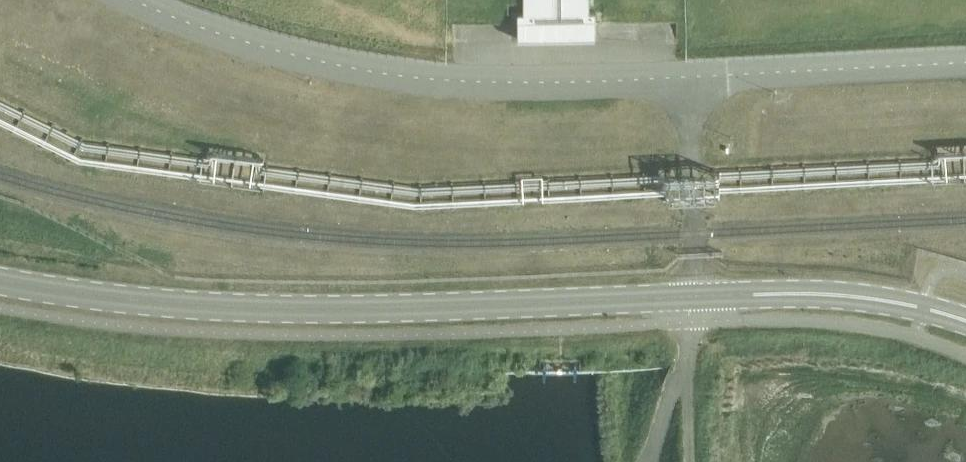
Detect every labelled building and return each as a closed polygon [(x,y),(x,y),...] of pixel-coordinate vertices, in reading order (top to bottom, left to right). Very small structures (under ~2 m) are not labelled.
[(518,13),(518,23),(518,32),(518,40),(596,40),(596,39),(596,37),(596,24),(596,22),(595,12),(589,12),(589,0),(524,0),(524,4),(524,5),(525,13),(518,13)]
